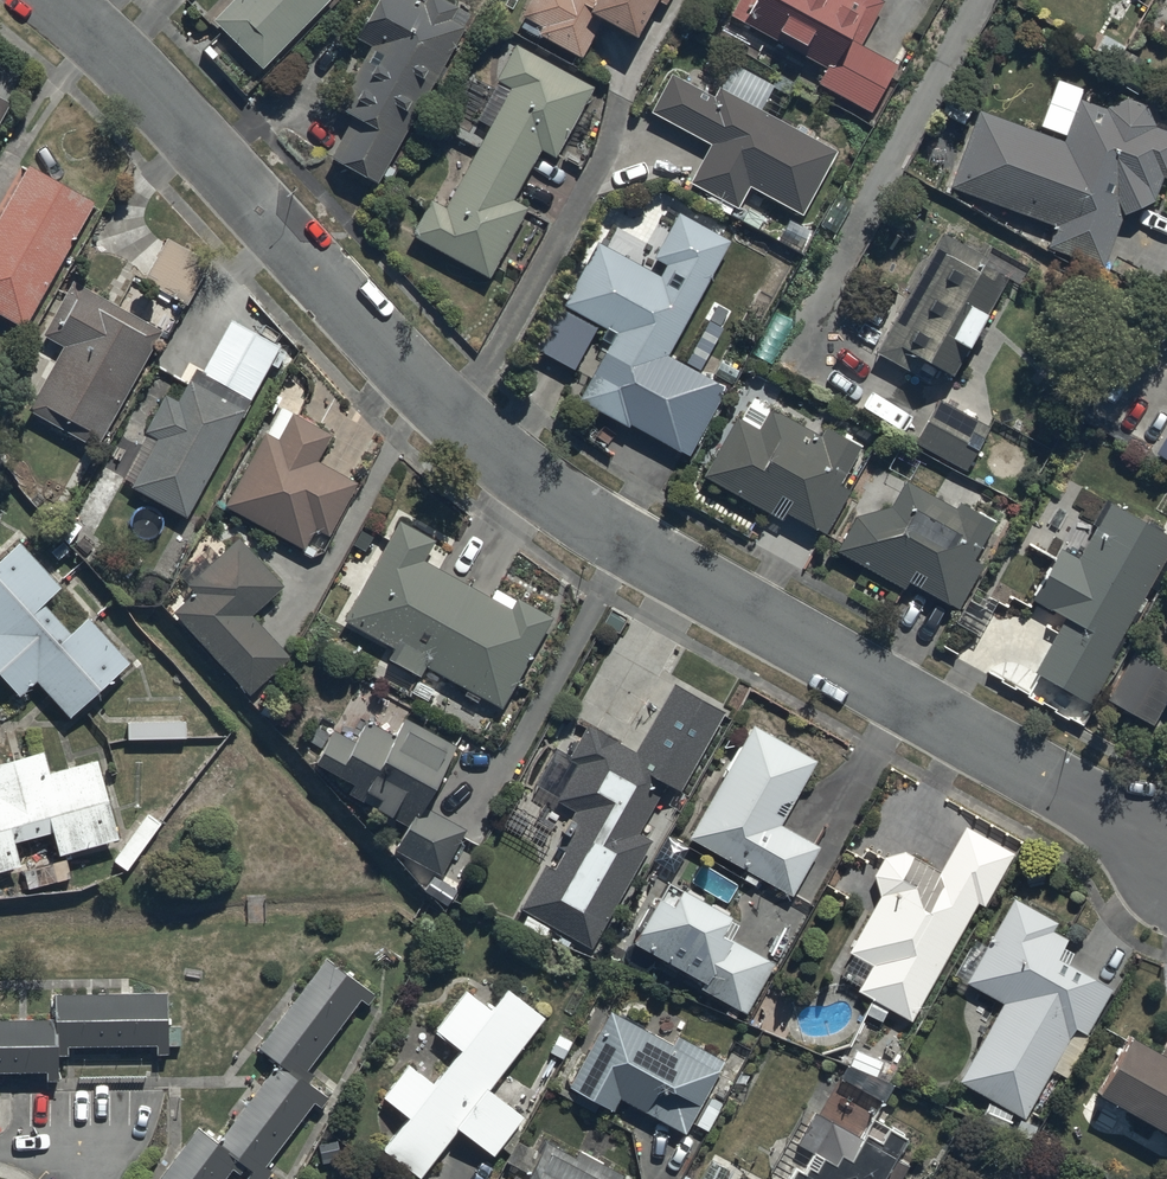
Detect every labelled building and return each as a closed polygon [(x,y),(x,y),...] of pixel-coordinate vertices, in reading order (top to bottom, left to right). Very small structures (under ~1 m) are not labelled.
[(213,22),(265,72),(333,0),(234,0),(213,22)] [(407,0),(378,0),(354,39),(371,50),(334,109),(352,120),(328,158),(374,188),(416,122),(405,115),(411,106),(418,111),(434,84),(437,86),(447,71),(442,68),(464,31),(450,22),(457,10),(441,0),(426,0),(421,8),(407,0)] [(521,21),(540,31),(535,39),(580,63),(601,24),(636,43),(659,0),(532,0),(521,21)] [(730,19),(825,69),(817,85),(874,115),(900,67),(851,41),(858,28),(869,33),(886,2),(881,0),(740,0),(730,19)] [(593,90),(516,50),(497,83),(510,90),(448,209),(431,200),(410,239),(491,281),(529,209),(513,201),(539,151),(557,160),(573,130),(587,137),(596,119),(582,112),(593,90)] [(713,99),(671,77),(651,115),(709,148),(690,184),(738,210),(749,189),(801,218),(836,154),(760,112),(774,86),(734,64),(720,68),(710,87),(717,91),(713,99)] [(1105,111),(1080,102),(1065,144),(978,114),(951,192),(1055,228),(1047,252),(1105,272),(1123,218),(1124,218),(1125,218),(1126,217),(1127,217),(1128,217),(1129,217),(1130,216),(1131,216),(1132,216),(1133,215),(1134,215),(1135,214),(1136,214),(1137,214),(1138,213),(1139,213),(1140,213),(1140,212),(1141,212),(1142,211),(1143,211),(1144,210),(1145,210),(1145,209),(1146,209),(1147,208),(1148,208),(1149,207),(1150,206),(1151,206),(1152,205),(1153,205),(1153,204),(1157,201),(1162,180),(1166,181),(1166,133),(1155,129),(1147,108),(1127,101),(1105,111)] [(0,102),(0,124),(10,108),(0,102)] [(0,219),(0,317),(24,330),(94,205),(29,168),(0,219)] [(728,243),(677,216),(653,263),(665,270),(661,278),(591,241),(557,306),(613,336),(579,401),(688,459),(725,389),(667,358),(728,243)] [(988,262),(944,237),(932,259),(923,254),(906,283),(912,287),(874,353),(919,378),(926,366),(951,380),(1006,282),(984,269),(988,262)] [(97,451),(161,334),(69,282),(39,338),(62,351),(28,412),(97,451)] [(118,480),(187,521),(280,349),(219,314),(199,348),(213,356),(204,373),(188,364),(180,378),(189,383),(177,403),(165,397),(118,480)] [(820,438),(754,401),(741,421),(738,420),(704,480),(782,524),(786,515),(824,537),(850,492),(840,486),(865,442),(847,432),(843,438),(825,428),(820,438)] [(990,430),(938,401),(916,444),(968,472),(990,430)] [(284,404),(226,508),(305,552),(316,532),(329,539),(358,486),(318,464),(333,436),(319,428),(321,425),(284,404)] [(1156,458),(1166,464),(1166,436),(1156,458)] [(955,511),(905,483),(894,508),(858,517),(837,554),(905,592),(908,587),(957,615),(983,569),(973,563),(996,523),(960,503),(955,511)] [(1059,553),(1031,600),(1064,619),(1032,674),(1090,708),(1118,661),(1114,658),(1154,589),(1161,593),(1166,582),(1166,538),(1111,506),(1077,562),(1059,553)] [(495,591),(490,599),(424,560),(435,542),(399,520),(339,620),(386,649),(378,662),(412,683),(416,677),(421,679),(428,667),(499,710),(552,621),(516,599),(514,603),(495,591)] [(237,539),(187,586),(193,594),(172,615),(251,699),(291,662),(251,618),(283,588),(237,539)] [(129,665),(87,620),(71,636),(43,606),(60,590),(18,545),(0,562),(0,681),(18,700),(36,684),(70,720),(129,665)] [(1134,654),(1107,700),(1154,727),(1166,703),(1166,672),(1134,654)] [(555,872),(544,867),(520,911),(592,949),(650,842),(639,836),(665,787),(680,796),(723,715),(672,687),(636,754),(585,727),(567,760),(576,765),(555,803),(573,813),(554,848),(565,854),(555,872)] [(186,716),(127,718),(128,742),(188,739),(186,716)] [(334,733),(317,767),(352,786),(346,796),(410,829),(397,853),(443,877),(469,832),(425,810),(457,747),(405,721),(396,739),(365,724),(355,744),(334,733)] [(820,849),(781,827),(816,764),(751,728),(688,841),(792,899),(820,849)] [(0,765),(0,877),(22,871),(15,846),(51,836),(58,862),(118,845),(96,763),(50,775),(43,753),(0,765)] [(939,873),(904,854),(883,859),(874,876),(880,900),(849,957),(871,968),(857,994),(872,1002),(865,1015),(882,1024),(889,1011),(914,1024),(978,906),(986,910),(1014,857),(963,829),(939,873)] [(747,1016),(774,965),(722,937),(730,922),(724,919),(728,913),(712,905),(709,910),(700,905),(704,898),(687,889),(684,895),(667,886),(658,902),(652,900),(635,934),(639,936),(632,949),(703,986),(700,992),(745,1015),(747,1016)] [(1074,1027),(1091,1037),(1115,992),(1069,967),(1075,956),(1065,951),(1070,942),(1054,933),(1058,925),(1013,900),(987,948),(974,940),(954,977),(968,984),(967,986),(1004,1006),(959,1087),(1024,1122),(1026,1118),(1074,1027)] [(216,1143),(198,1129),(160,1178),(229,1178),(233,1174),(240,1178),(268,1178),(272,1174),(265,1169),(314,1105),(322,1111),(329,1101),(310,1086),(316,1078),(308,1072),(361,1003),(368,1008),(379,994),(330,956),(257,1050),(277,1065),(216,1143)] [(0,1018),(0,1071),(45,1070),(46,1081),(61,1081),(60,1055),(68,1055),(68,1046),(157,1044),(157,1054),(170,1054),(169,991),(55,993),(55,1017),(0,1018)] [(458,1054),(432,1087),(407,1068),(381,1101),(405,1120),(381,1152),(416,1178),(422,1178),(457,1133),(493,1161),(524,1120),(488,1093),(543,1022),(505,992),(489,1012),(465,993),(432,1035),(458,1054)] [(621,1101),(686,1136),(724,1064),(677,1039),(673,1047),(609,1013),(567,1091),(613,1116),(621,1101)] [(1160,1057),(1130,1040),(1098,1100),(1166,1140),(1166,1046),(1160,1057)] [(908,1137),(872,1118),(860,1140),(804,1110),(788,1139),(814,1157),(801,1178),(886,1178),(908,1137)] [(546,1146),(541,1155),(516,1143),(506,1164),(528,1175),(526,1178),(621,1178),(623,1175),(578,1153),(575,1160),(546,1146)]
